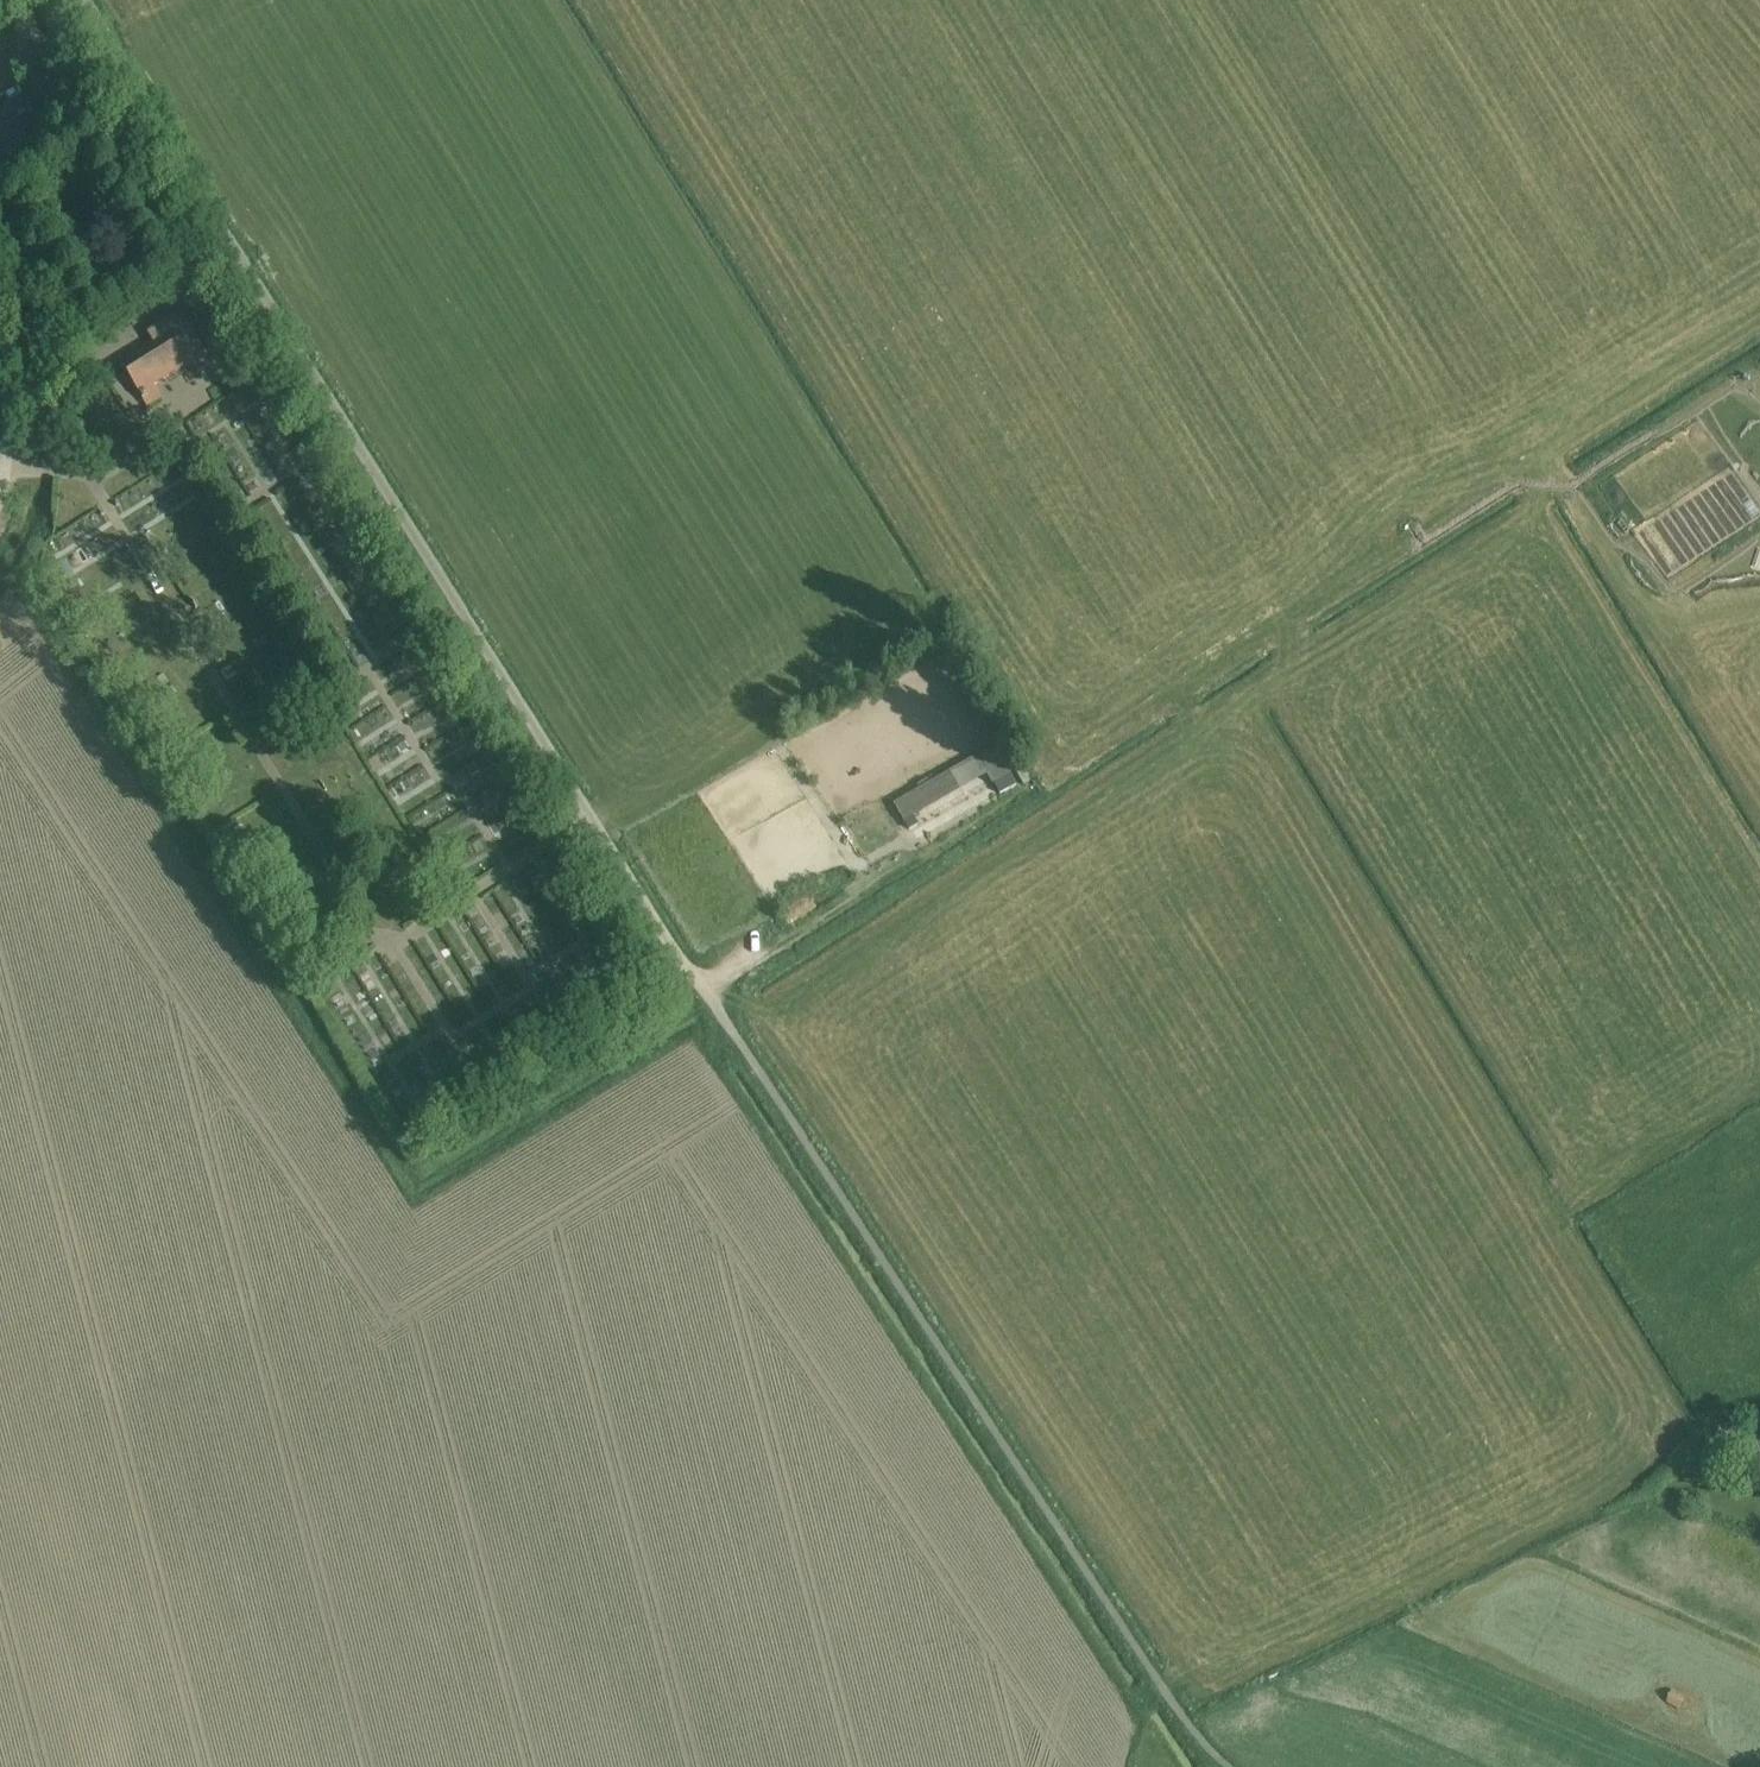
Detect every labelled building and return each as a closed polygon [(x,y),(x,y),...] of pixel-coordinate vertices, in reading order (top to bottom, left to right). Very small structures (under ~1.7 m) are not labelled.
[(191,361),(198,373),(213,364),(180,312),(148,332),(155,344),(121,366),(147,406),(161,397),(154,385),(191,361)] [(1016,766),(997,734),(974,747),(978,754),(895,804),(909,829),(918,824),(911,812),(984,769),(991,781),(992,780),(1000,794),(1018,784),(1010,770),(1016,766)] [(1709,1459),(1703,1469),(1715,1476),(1721,1466),(1709,1459)] [(1689,1697),(1674,1689),(1667,1702),(1682,1710),(1689,1697)]
